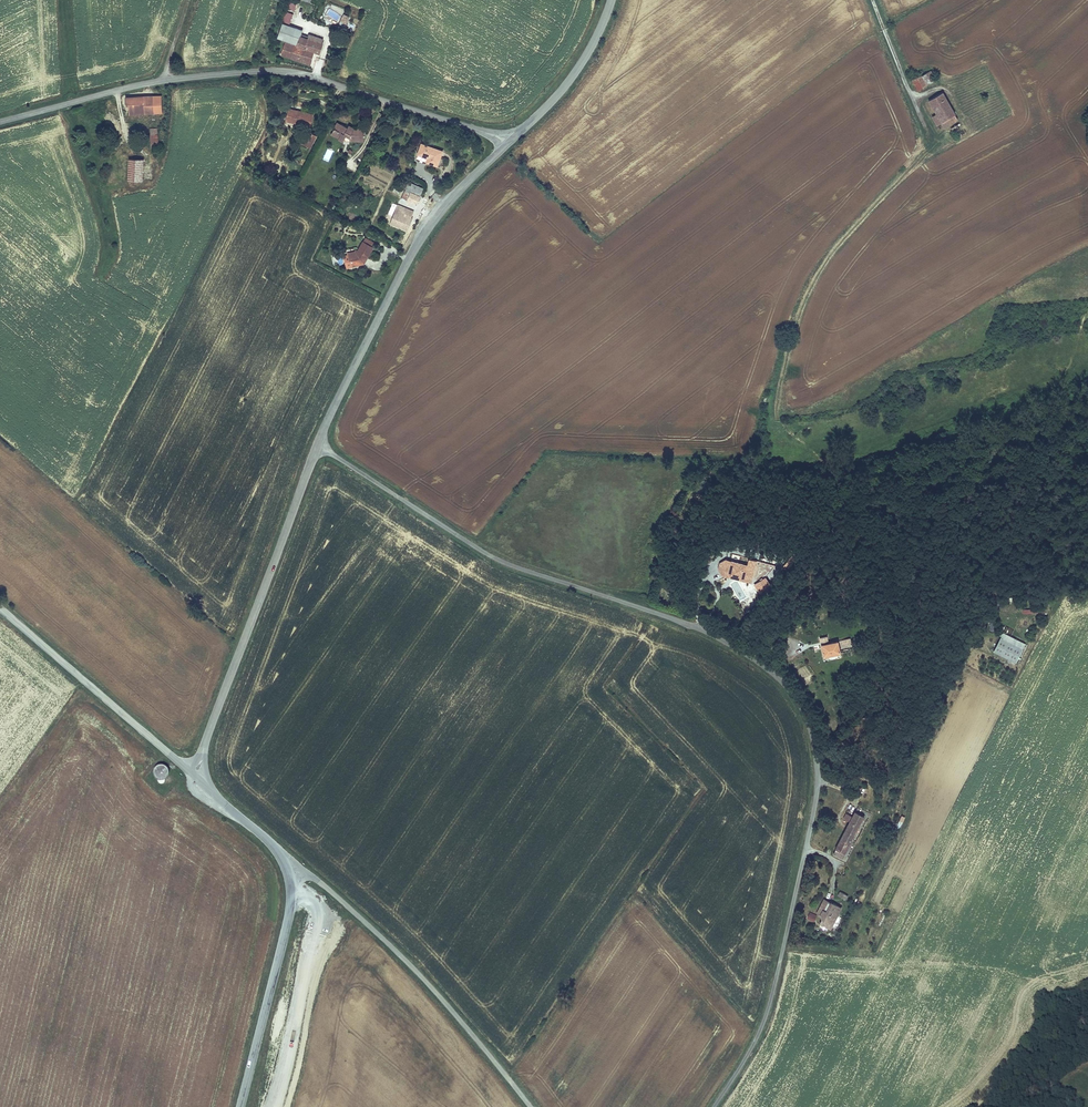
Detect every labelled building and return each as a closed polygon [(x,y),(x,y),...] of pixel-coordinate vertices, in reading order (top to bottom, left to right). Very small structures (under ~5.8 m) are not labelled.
[(285,10),(294,12),(297,2),(288,0),(285,10)] [(290,22),(293,12),(285,10),(283,20),(290,22)] [(346,24),(350,16),(344,13),(340,21),(346,24)] [(286,39),(298,44),(300,36),(301,33),(303,28),(283,21),(277,36),(286,39)] [(307,38),(300,36),(298,44),(286,39),(280,54),(310,65),(314,52),(320,54),(324,43),(322,42),(323,38),(308,33),(307,35),(307,38)] [(918,77),(922,86),(936,79),(931,70),(917,77),(918,77)] [(922,86),(918,77),(912,81),(917,90),(923,87),(922,86)] [(928,100),(936,114),(932,116),(937,125),(941,122),(955,115),(956,114),(943,91),(928,100)] [(128,114),(155,113),(154,96),(125,97),(125,103),(128,103),(128,114)] [(313,112),(289,107),(286,120),(310,126),(313,112)] [(944,127),(958,119),(955,115),(941,122),(944,127)] [(334,128),(331,133),(338,136),(337,138),(343,141),(344,141),(344,137),(346,138),(346,136),(350,136),(350,141),(360,141),(360,129),(354,128),(348,125),(347,127),(341,124),(337,130),(334,128)] [(959,138),(966,134),(961,124),(953,128),(959,138)] [(158,147),(157,128),(149,128),(150,147),(158,147)] [(318,135),(308,130),(301,143),(311,148),(318,135)] [(444,149),(421,141),(417,153),(427,157),(426,161),(438,166),(444,149)] [(322,159),(329,161),(333,150),(327,148),(322,159)] [(143,181),(144,158),(128,158),(127,180),(143,181)] [(411,190),(421,195),(424,187),(408,181),(405,190),(410,192),(411,190)] [(406,201),(407,199),(410,192),(405,190),(401,199),(406,201)] [(407,199),(411,201),(417,203),(421,195),(411,190),(410,192),(407,199)] [(387,214),(393,217),(398,205),(392,202),(387,214)] [(413,218),(411,217),(413,211),(398,204),(398,205),(393,217),(390,223),(407,231),(413,218)] [(378,208),(372,205),(370,211),(375,213),(378,208)] [(365,262),(366,261),(364,259),(366,255),(368,257),(375,246),(364,239),(359,249),(357,251),(351,254),(354,265),(365,262)] [(351,265),(354,265),(351,254),(357,251),(359,249),(357,248),(356,250),(348,252),(351,265)] [(796,559),(790,555),(782,565),(788,570),(796,559)] [(751,582),(757,559),(748,557),(746,563),(725,557),(718,561),(717,567),(721,574),(751,582)] [(770,584),(765,576),(753,583),(757,591),(770,584)] [(740,600),(746,596),(737,581),(731,585),(740,600)] [(1025,643),(1003,632),(993,650),(1016,662),(1025,643)] [(842,638),(842,646),(852,645),(851,638),(842,638)] [(841,651),(838,639),(820,643),(823,656),(841,651)] [(170,785),(172,782),(172,780),(171,777),(170,775),(167,773),(165,772),(162,773),(159,774),(158,776),(157,779),(157,782),(158,784),(160,786),(163,788),(165,788),(168,787),(170,785)] [(846,854),(865,816),(854,810),(851,816),(846,813),(843,819),(848,821),(834,848),(835,848),(832,855),(842,860),(845,853),(846,854)] [(819,923),(829,928),(840,906),(830,901),(829,902),(823,898),(816,913),(820,915),(820,917),(821,919),(819,923)] [(842,907),(840,906),(829,928),(831,929),(842,907)] [(809,912),(807,919),(814,922),(817,915),(809,912)]
